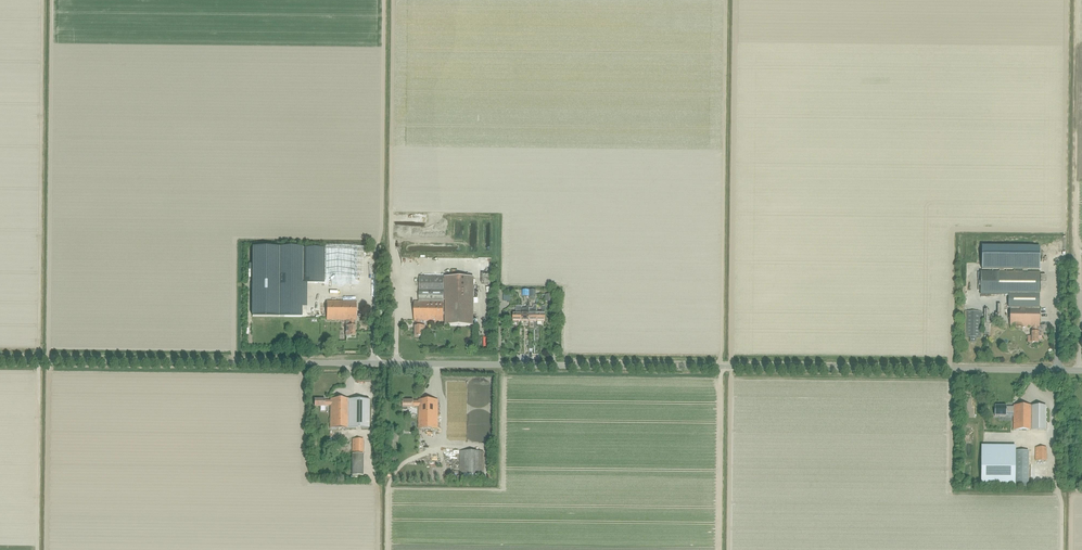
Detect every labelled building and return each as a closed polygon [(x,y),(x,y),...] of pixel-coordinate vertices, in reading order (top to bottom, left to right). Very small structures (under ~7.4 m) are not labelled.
[(252,248),(252,317),(278,317),(302,317),(302,283),(324,283),(324,266),(325,266),(325,280),(356,280),(356,252),(325,252),(325,263),(324,263),(324,248),(278,248),(252,248)] [(999,273),(1027,273),(1027,270),(1040,270),(1040,248),(982,248),(982,270),(999,270),(999,273)] [(999,273),(978,273),(978,291),(981,291),(981,295),(1009,295),(1009,308),(1010,308),(1010,327),(1032,327),(1032,332),(1031,343),(1038,343),(1038,339),(1042,339),(1042,333),(1039,333),(1040,273),(1039,273),(1039,271),(1035,271),(1035,273),(1027,273),(999,273)] [(424,321),(443,321),(445,321),(445,326),(473,326),(473,278),(445,277),(445,278),(444,278),(444,277),(419,277),(419,302),(414,302),(414,321),(416,321),(416,326),(415,326),(415,337),(421,337),(421,331),(424,331),(424,321)] [(345,326),(345,338),(355,338),(355,326),(355,321),(356,302),(327,301),(326,321),(346,321),(346,326),(345,326)] [(521,309),(521,306),(516,306),(516,313),(513,313),(513,321),(521,321),(521,309)] [(529,308),(529,306),(526,306),(526,309),(521,309),(521,321),(529,321),(529,308)] [(537,321),(537,313),(537,306),(534,306),(534,308),(529,308),(529,321),(537,321)] [(537,313),(537,321),(544,322),(545,322),(545,306),(542,306),(542,313),(537,313)] [(982,338),(982,312),(965,312),(964,337),(970,337),(970,343),(976,343),(976,337),(982,338)] [(370,399),(350,399),(330,399),(330,401),(325,401),(325,400),(314,400),(314,407),(325,407),(325,406),(330,406),(330,428),(369,428),(370,399)] [(408,407),(413,407),(419,407),(418,429),(438,429),(438,400),(419,400),(419,402),(413,402),(413,401),(403,401),(403,410),(404,411),(406,411),(407,410),(408,410),(408,407)] [(1013,413),(1013,430),(1032,430),(1032,406),(1013,406),(1013,408),(1013,413)] [(1047,406),(1032,406),(1032,430),(1046,430),(1047,406)] [(1013,413),(1013,408),(1006,408),(1006,407),(994,407),(994,416),(1006,417),(1006,413),(1013,413)] [(353,439),(352,452),(363,452),(363,439),(353,439)] [(981,446),(981,485),(1014,486),(1015,446),(981,446)] [(1047,465),(1047,448),(1035,448),(1035,461),(1040,461),(1040,465),(1047,465)] [(460,451),(460,474),(483,475),(483,451),(460,451)] [(1016,451),(1016,487),(1028,487),(1028,451),(1016,451)] [(352,454),(352,476),(363,476),(363,454),(352,454)]
